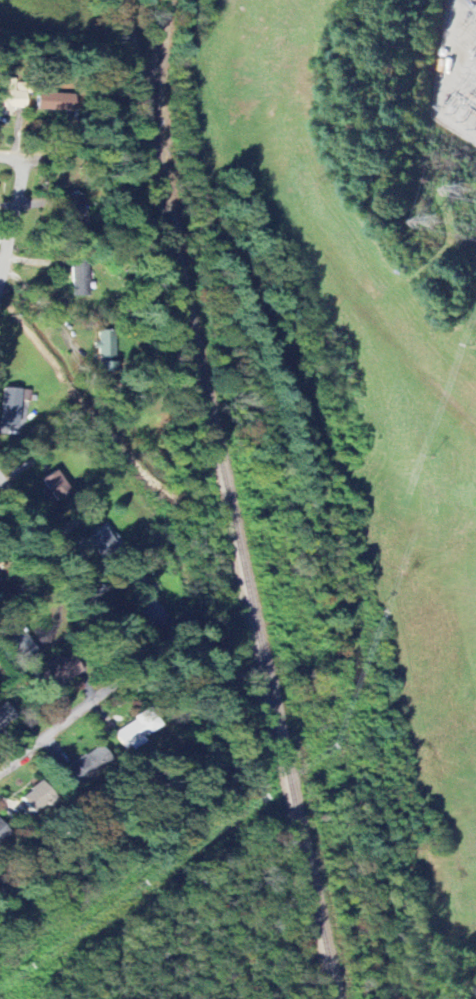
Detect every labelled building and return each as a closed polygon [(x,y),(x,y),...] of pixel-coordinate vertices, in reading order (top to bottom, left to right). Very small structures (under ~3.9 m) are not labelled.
[(16,91),(16,79),(6,79),(6,91),(0,91),(0,117),(11,117),(12,108),(26,109),(27,91),(16,91)] [(37,110),(75,111),(75,92),(38,90),(37,110)] [(89,263),(72,262),(71,297),(87,298),(89,263)] [(114,332),(97,332),(97,342),(95,342),(96,373),(115,373),(114,332)] [(2,425),(19,426),(21,390),(4,389),(2,425)] [(41,481),(57,503),(71,493),(55,471),(41,481)] [(116,550),(103,529),(87,539),(100,560),(116,550)] [(36,652),(20,628),(3,639),(19,662),(36,652)] [(79,673),(64,653),(31,678),(45,697),(79,673)] [(8,705),(0,709),(0,730),(16,721),(8,705)] [(112,734),(126,754),(145,741),(143,738),(159,727),(148,710),(112,734)] [(61,771),(73,789),(111,763),(99,745),(61,771)] [(19,798),(31,816),(44,807),(46,810),(56,803),(42,782),(19,798)] [(9,834),(0,823),(0,842),(9,834)]
